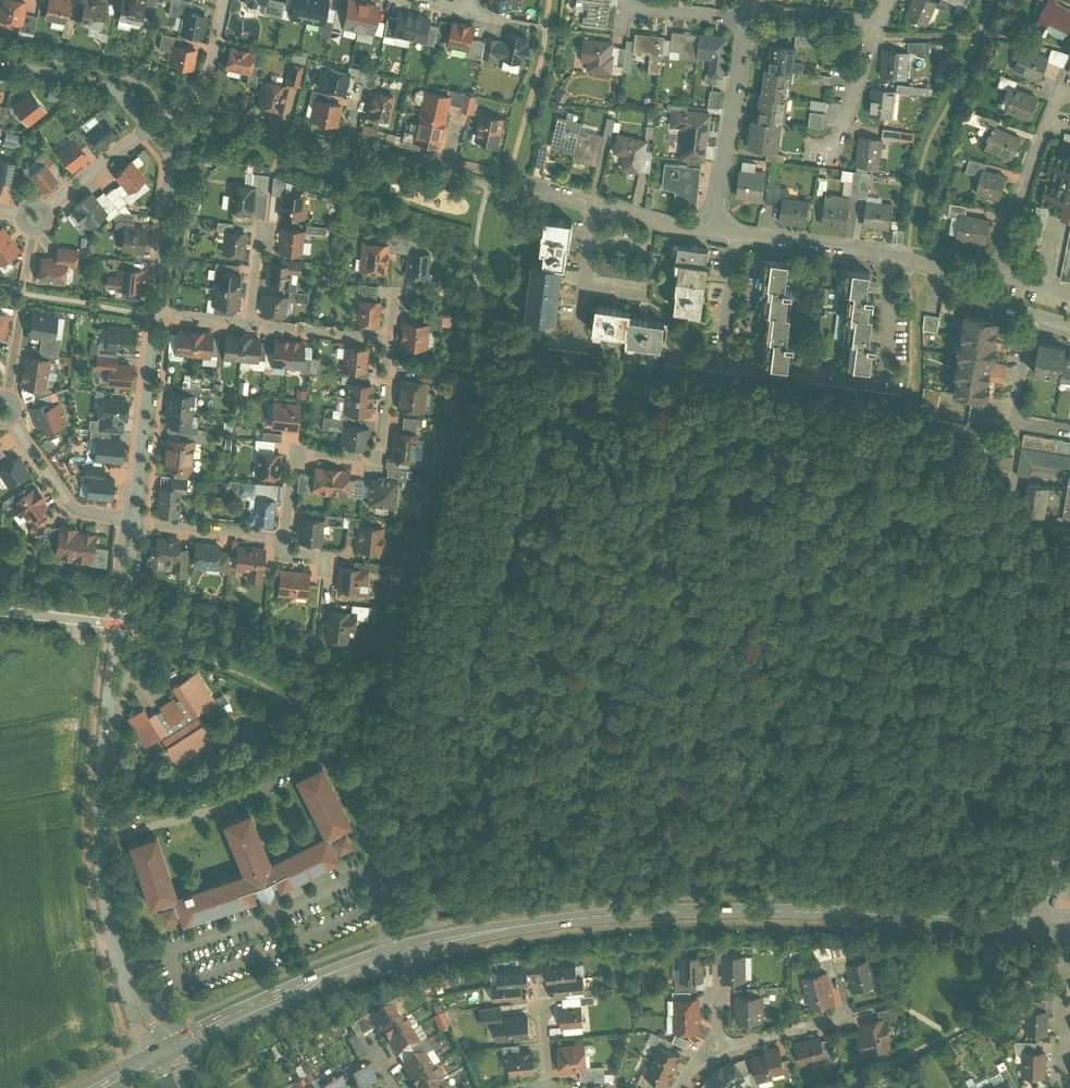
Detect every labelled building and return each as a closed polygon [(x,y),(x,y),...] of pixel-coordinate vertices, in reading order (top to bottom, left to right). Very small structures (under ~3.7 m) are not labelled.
[(12,0),(2,0),(0,7),(0,19),(20,24),(22,14),(25,3),(12,0)] [(57,0),(48,0),(43,20),(64,25),(66,18),(69,3),(57,0)] [(193,5),(171,0),(168,15),(184,18),(185,13),(191,15),(193,5)] [(264,3),(261,14),(279,17),(282,3),(269,0),(264,0),(264,3)] [(306,21),(311,0),(294,0),(290,18),(306,21)] [(306,21),(321,24),(326,0),(311,0),(306,21)] [(513,0),(488,0),(487,6),(512,9),(513,0)] [(590,1),(588,18),(583,17),(582,26),(607,29),(610,6),(605,6),(606,0),(580,0),(590,1)] [(931,0),(914,0),(906,17),(917,22),(917,21),(926,25),(936,2),(931,0)] [(948,0),(941,0),(939,4),(954,12),(958,4),(948,0)] [(1050,0),(1049,0),(1048,2),(1035,26),(1042,30),(1043,31),(1045,32),(1048,27),(1064,36),(1069,26),(1069,11),(1055,3),(1050,0)] [(83,1),(78,26),(102,30),(107,6),(83,1)] [(121,1),(116,25),(140,30),(145,5),(121,1)] [(342,27),(358,30),(364,4),(348,1),(342,27)] [(379,7),(364,4),(358,30),(372,34),(375,21),(379,7)] [(410,40),(415,15),(398,12),(397,19),(393,37),(410,40)] [(191,15),(185,13),(184,18),(181,34),(201,38),(205,17),(191,15)] [(32,34),(37,17),(22,14),(20,24),(18,31),(32,34)] [(415,15),(410,40),(425,43),(429,25),(430,18),(415,15)] [(393,37),(397,19),(388,17),(384,35),(393,37)] [(69,38),(73,19),(66,18),(64,25),(61,37),(69,38)] [(384,23),(375,21),(372,34),(371,40),(380,42),(384,23)] [(475,27),(454,22),(448,45),(465,50),(469,51),(473,39),(475,27)] [(429,25),(425,43),(433,45),(437,27),(429,25)] [(700,35),(672,32),(671,40),(670,48),(671,48),(685,50),(684,60),(697,61),(698,53),(700,35)] [(183,39),(161,34),(159,42),(174,45),(181,47),(183,39)] [(505,40),(487,36),(486,42),(482,58),(496,61),(497,57),(522,63),(527,39),(506,34),(505,40)] [(664,38),(635,35),(634,42),(633,53),(634,53),(650,54),(648,72),(660,74),(662,57),(664,39),(664,38)] [(716,37),(700,35),(698,53),(713,55),(711,75),(711,76),(718,77),(722,77),(727,39),(716,38),(716,37)] [(813,37),(796,35),(795,44),(812,46),(813,37)] [(469,51),(465,50),(464,54),(482,58),(486,42),(473,39),(469,51)] [(671,40),(664,39),(662,57),(670,58),(671,48),(670,48),(671,40)] [(613,43),(585,40),(584,51),(590,52),(588,71),(612,73),(613,56),(612,56),(613,43)] [(634,42),(627,41),(626,49),(625,59),(633,60),(634,53),(633,53),(634,42)] [(925,42),(908,43),(908,51),(924,51),(924,57),(925,57),(925,42)] [(795,47),(773,44),(770,69),(792,72),(793,62),(795,47)] [(181,47),(174,45),(170,65),(192,70),(197,50),(181,47)] [(626,49),(619,48),(617,65),(624,66),(625,59),(626,49)] [(253,54),(228,49),(224,70),(248,75),(250,64),(253,54)] [(1048,60),(1022,49),(1014,70),(1040,80),(1048,60)] [(1069,54),(1055,50),(1050,63),(1063,68),(1069,54)] [(908,53),(884,51),(882,77),(906,79),(906,78),(902,78),(904,63),(907,63),(908,53)] [(305,65),(290,62),(286,83),(301,86),(305,65)] [(803,63),(793,62),(792,72),(802,73),(803,63)] [(256,86),(261,67),(250,64),(248,75),(246,84),(256,86)] [(346,71),(326,67),(325,75),(319,73),(316,87),(341,93),(346,71)] [(770,69),(765,69),(762,94),(787,98),(789,98),(792,72),(770,69)] [(377,74),(363,71),(359,87),(373,90),(377,74)] [(711,75),(706,74),(705,83),(717,84),(718,77),(711,76),(711,75)] [(831,77),(819,75),(818,83),(831,84),(831,77)] [(1018,82),(1001,76),(998,84),(1008,88),(1008,87),(1014,89),(1018,82)] [(288,86),(263,80),(257,106),(282,111),(288,86)] [(915,87),(897,84),(896,92),(914,94),(915,87)] [(1014,89),(1008,87),(1008,88),(1004,98),(1010,101),(1006,110),(1013,113),(1012,114),(1019,116),(1019,115),(1029,119),(1037,98),(1014,89)] [(894,91),(873,89),(870,115),(890,118),(894,91)] [(326,94),(311,90),(310,98),(315,99),(324,101),(326,94)] [(395,96),(373,90),(367,117),(389,122),(395,96)] [(46,111),(30,91),(11,105),(28,126),(46,111)] [(451,91),(449,98),(447,105),(463,109),(467,95),(451,91)] [(722,92),(712,91),(712,92),(713,92),(712,100),(709,100),(708,108),(719,109),(722,92)] [(424,92),(418,115),(444,120),(447,105),(449,98),(424,92)] [(762,94),(760,94),(756,120),(780,123),(783,123),(787,98),(762,94)] [(477,97),(467,95),(463,109),(462,112),(472,115),(477,97)] [(324,101),(315,99),(310,120),(337,126),(342,105),(324,101)] [(828,103),(812,101),(811,109),(827,111),(828,103)] [(673,113),(686,114),(687,106),(666,104),(665,112),(673,113)] [(824,114),(810,112),(809,127),(823,128),(824,114)] [(686,114),(673,113),(671,127),(685,129),(682,158),(706,161),(711,118),(686,114)] [(504,118),(481,114),(476,141),(499,146),(504,118)] [(105,115),(84,132),(98,151),(120,133),(105,115)] [(437,147),(444,120),(418,115),(412,141),(437,147)] [(999,121),(983,115),(980,124),(993,129),(994,128),(997,129),(999,121)] [(615,120),(608,118),(604,134),(611,136),(615,120)] [(552,148),(574,153),(579,132),(581,124),(559,119),(552,148)] [(756,120),(753,120),(750,147),(777,151),(780,123),(756,120)] [(360,134),(375,136),(376,127),(362,124),(360,134)] [(997,129),(994,128),(993,129),(985,148),(1011,159),(1020,139),(997,129)] [(68,135),(72,139),(79,148),(85,143),(74,130),(68,135)] [(898,132),(883,130),(882,137),(897,139),(898,132)] [(602,137),(579,132),(574,153),(572,161),(595,166),(602,137)] [(645,142),(616,135),(612,152),(624,155),(621,169),(638,173),(645,142)] [(882,140),(859,138),(855,167),(879,169),(882,140)] [(17,141),(5,139),(3,147),(15,149),(17,141)] [(79,148),(72,139),(56,152),(72,171),(88,158),(79,148)] [(649,170),(653,151),(646,149),(641,168),(649,170)] [(783,155),(766,153),(765,161),(782,163),(783,155)] [(547,155),(539,154),(536,167),(544,168),(547,155)] [(1069,183),(1069,155),(1068,158),(1059,156),(1057,166),(1051,165),(1048,176),(1064,179),(1063,181),(1069,183)] [(129,160),(112,173),(127,194),(144,179),(129,160)] [(986,164),(969,160),(967,168),(982,172),(982,171),(984,171),(986,164)] [(1,183),(11,185),(15,165),(0,162),(0,163),(0,186),(1,183)] [(29,175),(42,192),(59,180),(45,163),(29,175)] [(702,166),(664,164),(663,187),(676,188),(675,204),(699,205),(702,166)] [(984,171),(982,171),(982,172),(976,193),(999,199),(1005,177),(984,171)] [(765,176),(739,173),(735,198),(762,201),(765,176)] [(268,176),(250,174),(249,187),(254,187),(253,195),(265,196),(268,176)] [(288,184),(274,177),(272,197),(281,198),(282,195),(286,196),(288,184)] [(1063,181),(1062,185),(1047,182),(1045,193),(1051,194),(1049,205),(1058,206),(1057,210),(1069,212),(1069,183),(1063,181)] [(249,187),(230,185),(227,210),(251,213),(253,195),(254,187),(249,187)] [(74,209),(65,215),(79,236),(108,213),(91,191),(71,205),(74,209)] [(286,196),(282,195),(281,198),(279,217),(302,219),(304,198),(286,196)] [(809,201),(783,198),(780,223),(806,226),(809,201)] [(849,205),(825,202),(822,226),(846,230),(849,205)] [(891,206),(867,203),(864,227),(887,230),(891,206)] [(967,207),(951,204),(950,212),(966,214),(967,207)] [(1036,206),(1026,259),(1040,262),(1050,208),(1036,206)] [(574,220),(545,216),(538,263),(566,267),(574,220)] [(989,223),(972,220),(972,218),(960,216),(956,239),(972,242),(972,241),(985,243),(989,223)] [(233,224),(217,222),(216,230),(225,231),(232,232),(233,224)] [(123,225),(120,251),(145,253),(147,227),(123,225)] [(326,228),(306,227),(306,234),(325,235),(326,228)] [(0,230),(0,262),(17,249),(1,229),(0,230)] [(891,241),(903,242),(903,230),(892,229),(891,241)] [(302,232),(281,230),(279,253),(300,254),(302,232)] [(232,232),(225,231),(222,253),(243,255),(245,233),(232,232)] [(1060,280),(1069,282),(1069,231),(1060,280)] [(387,245),(362,242),(359,270),(384,273),(387,245)] [(676,261),(680,261),(706,265),(708,248),(677,245),(676,261)] [(56,261),(39,258),(35,281),(63,286),(67,265),(73,266),(75,252),(58,249),(56,261)] [(430,254),(407,252),(405,275),(428,277),(430,254)] [(751,283),(757,284),(786,288),(790,262),(755,257),(751,283)] [(129,262),(113,260),(112,267),(118,268),(128,269),(129,262)] [(680,261),(678,279),(704,282),(706,265),(680,261)] [(283,266),(267,264),(265,283),(287,286),(288,273),(298,274),(300,263),(284,262),(283,266)] [(563,267),(533,263),(526,316),(556,320),(563,267)] [(651,270),(598,263),(597,274),(650,282),(651,270)] [(828,291),(834,292),(867,296),(870,271),(831,267),(828,291)] [(128,269),(118,268),(117,278),(106,276),(105,289),(139,293),(141,271),(128,269)] [(216,271),(215,287),(239,290),(241,274),(216,271)] [(700,315),(704,282),(678,279),(674,312),(700,315)] [(791,289),(786,288),(757,284),(754,309),(760,310),(788,314),(791,289)] [(363,300),(375,301),(376,288),(357,286),(356,292),(364,293),(363,300)] [(237,306),(239,290),(215,287),(213,304),(237,306)] [(872,296),(867,296),(834,292),(832,313),(837,313),(869,317),(872,296)] [(308,294),(289,293),(288,302),(307,304),(308,294)] [(284,299),(263,296),(260,314),(282,316),(284,299)] [(958,300),(943,297),(940,311),(955,314),(958,300)] [(363,300),(358,300),(356,326),(378,327),(380,302),(375,301),(363,300)] [(629,337),(631,318),(632,312),(598,307),(595,332),(629,337)] [(793,315),(788,314),(760,310),(756,337),(763,338),(789,342),(793,315)] [(5,335),(8,314),(0,313),(0,334),(5,335)] [(874,318),(869,317),(837,313),(834,340),(838,340),(871,344),(874,318)] [(55,317),(32,314),(28,337),(52,341),(55,317)] [(940,317),(925,315),(923,330),(938,332),(940,317)] [(989,319),(967,315),(965,327),(968,327),(967,337),(961,336),(994,342),(997,322),(989,320),(989,319)] [(440,317),(421,316),(420,324),(428,325),(427,332),(439,333),(440,317)] [(631,318),(629,337),(628,343),(662,347),(665,323),(631,318)] [(420,324),(402,322),(400,348),(425,350),(427,332),(428,325),(420,324)] [(135,330),(108,327),(106,344),(106,351),(117,353),(132,354),(135,330)] [(175,354),(192,356),(195,329),(177,328),(175,354)] [(211,331),(195,329),(192,356),(208,357),(211,331)] [(223,358),(241,360),(243,335),(225,334),(223,358)] [(259,337),(243,335),(241,360),(256,361),(259,337)] [(994,342),(961,336),(961,337),(967,338),(966,342),(962,342),(961,348),(965,349),(963,356),(958,355),(958,356),(960,357),(991,362),(992,359),(993,359),(995,347),(994,347),(995,342),(994,342)] [(271,364),(287,366),(290,340),(274,338),(272,356),(271,364)] [(794,343),(789,342),(763,338),(759,364),(790,368),(794,343)] [(304,342),(290,340),(287,366),(301,368),(302,359),(304,342)] [(875,345),(871,344),(838,340),(835,364),(872,369),(875,345)] [(106,344),(97,343),(96,357),(116,359),(117,353),(106,351),(106,344)] [(1065,348),(1039,343),(1034,372),(1059,376),(1058,381),(1059,382),(1064,355),(1065,348)] [(367,350),(344,348),(342,370),(365,372),(367,350)] [(1064,355),(1059,382),(1060,382),(1069,383),(1069,357),(1064,355)] [(25,356),(23,370),(47,372),(48,360),(25,356)] [(116,359),(96,357),(95,370),(108,371),(106,385),(129,387),(131,367),(116,365),(116,359)] [(991,362),(960,357),(957,375),(959,375),(956,393),(986,398),(989,382),(987,382),(990,362),(991,362)] [(309,360),(302,359),(301,368),(301,372),(308,373),(309,360)] [(44,390),(47,372),(23,370),(20,386),(44,390)] [(903,385),(807,373),(804,397),(901,408),(903,385)] [(427,382),(399,380),(397,412),(425,414),(427,382)] [(347,384),(346,397),(369,399),(370,386),(347,384)] [(941,390),(924,388),(921,410),(937,413),(941,390)] [(170,394),(168,408),(191,411),(193,396),(170,394)] [(368,414),(369,399),(346,397),(344,412),(368,414)] [(59,399),(29,408),(37,434),(67,425),(59,399)] [(129,402),(98,399),(95,431),(122,434),(123,422),(127,422),(129,402)] [(984,404),(971,402),(968,425),(965,440),(973,442),(970,454),(983,456),(986,443),(978,442),(984,404)] [(299,406),(273,404),(271,429),(297,431),(299,406)] [(189,428),(191,411),(168,408),(166,425),(189,428)] [(341,420),(324,418),(323,425),(340,427),(341,420)] [(421,420),(402,418),(402,426),(421,427),(421,420)] [(951,422),(935,420),(933,435),(949,438),(951,422)] [(968,425),(951,422),(949,438),(965,441),(965,440),(968,425)] [(369,429),(344,427),(342,447),(367,449),(369,429)] [(110,433),(89,430),(88,439),(95,439),(109,441),(110,433)] [(414,434),(393,432),(391,460),(412,461),(414,434)] [(162,436),(161,453),(196,456),(197,440),(162,436)] [(109,441),(95,439),(93,459),(121,462),(123,442),(109,441)] [(264,440),(254,439),(254,447),(258,451),(272,453),(273,441),(264,440)] [(1069,518),(1069,454),(1019,445),(1014,475),(1034,479),(1027,520),(1059,525),(1060,517),(1069,518)] [(272,453),(258,451),(256,475),(277,477),(279,453),(272,453)] [(194,475),(196,456),(161,453),(159,471),(194,475)] [(0,465),(0,476),(8,490),(30,475),(17,454),(0,465)] [(1000,454),(998,468),(1011,470),(1013,456),(1000,454)] [(103,468),(85,466),(84,477),(88,477),(87,496),(110,498),(112,477),(102,476),(103,468)] [(311,493),(330,495),(332,469),(314,468),(313,475),(311,493)] [(348,471),(332,469),(330,495),(345,497),(347,479),(348,471)] [(388,471),(388,481),(396,482),(406,482),(407,472),(388,471)] [(313,475),(299,473),(297,491),(311,493),(313,475)] [(172,488),(159,486),(157,514),(177,516),(180,492),(185,492),(186,479),(173,478),(172,488)] [(360,498),(362,481),(347,479),(345,497),(360,498)] [(388,481),(371,479),(369,503),(394,505),(396,482),(388,481)] [(36,486),(9,503),(23,525),(51,507),(36,486)] [(274,500),(256,498),(254,513),(246,512),(245,523),(272,526),(274,500)] [(347,537),(359,537),(360,526),(360,519),(348,518),(347,537)] [(324,521),(301,519),(298,541),(321,544),(324,521)] [(79,529),(58,526),(58,529),(56,546),(54,555),(91,560),(93,547),(94,535),(78,533),(79,529)] [(382,527),(360,526),(359,537),(359,550),(381,551),(382,527)] [(58,529),(44,528),(42,545),(56,546),(58,529)] [(179,540),(156,538),(154,558),(150,557),(149,567),(161,568),(162,561),(173,562),(172,570),(186,571),(188,550),(178,549),(179,540)] [(218,547),(196,545),(194,564),(216,566),(215,571),(227,572),(228,559),(217,558),(218,547)] [(106,566),(108,549),(93,547),(91,560),(90,564),(106,566)] [(263,552),(238,549),(236,571),(247,572),(246,581),(260,582),(260,580),(262,568),(263,552)] [(360,565),(360,572),(366,572),(376,573),(376,566),(360,565)] [(269,569),(262,568),(260,580),(268,581),(269,569)] [(360,572),(340,570),(339,590),(356,591),(357,584),(366,584),(366,572),(360,572)] [(307,574),(280,571),(277,595),(305,598),(306,586),(307,574)] [(315,606),(317,587),(306,586),(305,598),(304,605),(315,606)] [(355,614),(354,621),(367,622),(368,607),(350,605),(349,613),(355,614)] [(349,613),(327,612),(325,642),(346,644),(347,630),(353,630),(354,621),(355,614),(349,613)] [(145,747),(159,738),(175,764),(215,739),(198,713),(214,702),(202,683),(179,698),(180,700),(175,703),(172,698),(157,708),(160,712),(155,715),(153,712),(131,726),(145,747)] [(157,835),(127,846),(148,909),(158,906),(163,924),(181,917),(183,926),(258,900),(255,896),(266,892),(278,887),(279,891),(341,860),(337,851),(351,844),(345,830),(349,826),(322,766),(294,781),(323,838),(269,861),(250,813),(222,825),(242,872),(176,894),(157,835)] [(724,947),(713,947),(713,962),(723,962),(723,956),(724,956),(724,947)] [(845,953),(832,956),(836,973),(849,970),(847,965),(848,964),(845,953)] [(724,956),(723,956),(723,962),(724,980),(744,980),(744,956),(724,956)] [(832,956),(820,960),(823,973),(826,972),(828,978),(837,975),(836,973),(832,956)] [(702,957),(681,957),(681,980),(676,980),(676,992),(688,992),(697,992),(697,981),(702,981),(702,957)] [(550,959),(536,961),(537,973),(546,972),(546,968),(551,968),(550,959)] [(848,964),(847,965),(849,970),(854,989),(875,984),(869,959),(848,964)] [(536,961),(522,962),(522,970),(527,970),(528,974),(537,973),(536,961)] [(551,968),(546,968),(546,972),(547,981),(584,977),(577,978),(576,965),(551,968)] [(522,970),(497,973),(499,985),(522,983),(522,984),(528,983),(528,974),(527,970),(522,970)] [(823,973),(803,978),(811,1007),(834,1002),(828,978),(826,972),(823,973)] [(584,977),(547,981),(554,980),(555,989),(555,993),(566,992),(585,990),(584,977)] [(522,983),(499,985),(492,986),(493,999),(512,997),(523,996),(523,992),(522,984),(522,983)] [(762,987),(746,987),(746,996),(762,996),(762,987)] [(566,992),(555,993),(555,989),(551,990),(552,999),(567,998),(566,992)] [(523,996),(512,997),(513,1003),(527,1002),(526,992),(523,992),(523,996)] [(594,996),(580,997),(581,1005),(595,1003),(594,996)] [(746,996),(737,996),(737,1021),(762,1021),(762,996),(746,996)] [(688,999),(675,999),(675,1000),(677,1000),(677,1006),(675,1006),(675,1015),(698,1015),(698,998),(688,999)] [(673,1000),(669,1000),(669,1015),(675,1015),(675,1006),(677,1006),(677,1000),(675,1000),(673,1000)] [(1042,1001),(1028,1001),(1022,1004),(1021,1011),(1029,1011),(1041,1011),(1042,1001)] [(500,1006),(481,1008),(482,1025),(497,1023),(496,1018),(501,1018),(500,1006)] [(895,1007),(879,1011),(881,1020),(886,1019),(887,1023),(898,1020),(895,1007)] [(581,1008),(561,1009),(562,1027),(582,1025),(581,1008)] [(373,1022),(373,1023),(377,1029),(380,1035),(384,1033),(401,1023),(393,1010),(373,1022)] [(1041,1011),(1029,1011),(1027,1011),(1026,1032),(1045,1033),(1046,1011),(1041,1011)] [(433,1019),(439,1032),(450,1028),(444,1014),(433,1019)] [(501,1018),(496,1018),(497,1023),(498,1040),(510,1039),(512,1040),(519,1039),(520,1038),(529,1037),(528,1028),(529,1027),(528,1023),(527,1022),(527,1015),(501,1018)] [(698,1015),(675,1015),(675,1032),(698,1032),(698,1015)] [(373,1022),(370,1017),(362,1022),(369,1034),(377,1029),(373,1023),(373,1022)] [(881,1020),(864,1025),(866,1034),(859,1036),(863,1052),(870,1051),(870,1052),(889,1047),(887,1039),(890,1038),(887,1023),(886,1019),(881,1020)] [(401,1023),(384,1033),(391,1045),(412,1033),(404,1020),(401,1023)] [(369,1034),(362,1022),(357,1025),(364,1037),(369,1034)] [(364,1037),(357,1025),(351,1028),(357,1039),(358,1040),(364,1037)] [(412,1033),(391,1045),(399,1058),(420,1045),(412,1033)] [(690,1041),(676,1034),(672,1042),(686,1048),(690,1041)] [(672,1042),(659,1036),(655,1045),(659,1046),(668,1050),(672,1042)] [(820,1038),(797,1043),(802,1063),(824,1058),(825,1058),(822,1046),(820,1038)] [(358,1040),(357,1039),(349,1043),(361,1062),(368,1057),(358,1040)] [(1035,1042),(1021,1041),(1021,1052),(1024,1052),(1023,1075),(1044,1076),(1045,1053),(1035,1052),(1035,1042)] [(436,1043),(430,1047),(434,1053),(440,1049),(436,1043)] [(831,1044),(822,1046),(825,1058),(824,1058),(825,1063),(835,1060),(831,1044)] [(519,1045),(503,1046),(504,1056),(509,1055),(509,1054),(520,1053),(519,1045)] [(584,1045),(559,1048),(561,1071),(580,1069),(580,1074),(586,1073),(586,1070),(584,1045)] [(668,1050),(659,1046),(652,1061),(673,1071),(680,1055),(668,1050)] [(430,1047),(415,1056),(418,1062),(426,1057),(427,1057),(434,1053),(430,1047)] [(779,1048),(765,1051),(772,1077),(771,1074),(784,1071),(785,1071),(782,1061),(779,1048)] [(766,1054),(753,1057),(756,1071),(758,1081),(759,1081),(772,1077),(765,1051),(766,1054)] [(520,1053),(509,1054),(509,1055),(511,1075),(516,1074),(518,1075),(523,1075),(525,1073),(535,1072),(533,1052),(520,1053)] [(441,1065),(434,1053),(427,1057),(434,1069),(441,1065)] [(418,1062),(406,1069),(414,1082),(434,1069),(427,1057),(426,1057),(418,1062)] [(745,1059),(738,1061),(734,1064),(743,1077),(749,1073),(745,1059)] [(789,1059),(782,1061),(785,1071),(784,1071),(785,1078),(793,1076),(789,1059)] [(673,1071),(652,1061),(645,1076),(666,1086),(673,1071)] [(732,1062),(722,1069),(721,1066),(718,1068),(732,1087),(733,1087),(739,1083),(740,1080),(743,1077),(734,1064),(732,1062)] [(350,1072),(354,1077),(352,1078),(358,1087),(365,1087),(375,1082),(364,1063),(350,1072)] [(347,1082),(338,1067),(331,1071),(334,1076),(335,1076),(341,1086),(347,1082)] [(1008,1067),(1000,1071),(1004,1081),(1007,1080),(1010,1086),(1016,1083),(1008,1067)] [(307,1079),(300,1068),(294,1071),(301,1082),(307,1079)] [(718,1068),(714,1071),(716,1073),(707,1080),(708,1081),(713,1087),(732,1087),(718,1068)] [(414,1082),(417,1087),(431,1087),(438,1084),(442,1082),(434,1069),(414,1082)] [(604,1069),(586,1070),(586,1073),(580,1074),(581,1081),(596,1082),(601,1082),(605,1083),(604,1069)] [(749,1073),(752,1087),(756,1087),(761,1087),(759,1081),(758,1081),(756,1071),(749,1073)] [(654,1081),(644,1077),(642,1075),(638,1083),(649,1087),(651,1087),(654,1081)] [(321,1084),(323,1087),(342,1087),(341,1086),(335,1076),(334,1076),(321,1084)] [(307,1078),(307,1079),(301,1082),(304,1087),(313,1087),(307,1078)] [(994,1087),(1011,1087),(1010,1086),(1007,1080),(1004,1081),(994,1087)]
